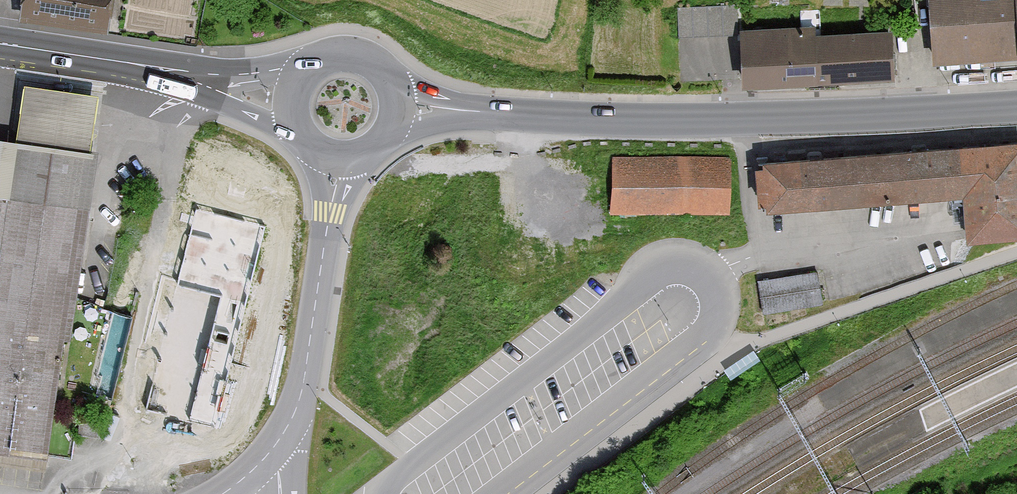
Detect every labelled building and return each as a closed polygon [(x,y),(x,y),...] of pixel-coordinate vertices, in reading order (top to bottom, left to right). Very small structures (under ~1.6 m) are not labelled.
[(20,22),(104,35),(109,0),(23,0),(20,22)] [(935,66),(1016,60),(1016,0),(987,0),(981,0),(930,0),(935,66)] [(816,39),(816,29),(742,33),(746,92),(898,83),(895,34),(816,39)] [(23,80),(15,137),(89,148),(98,91),(23,80)] [(48,462),(96,149),(89,148),(15,137),(0,135),(0,454),(48,462)] [(758,165),(761,204),(964,188),(968,236),(1016,232),(1016,145),(758,165)] [(730,162),(610,161),(610,217),(730,218),(730,162)] [(821,310),(816,277),(758,285),(763,318),(821,310)] [(754,346),(723,368),(730,379),(762,358),(754,346)] [(205,350),(191,411),(212,416),(226,354),(205,350)]
